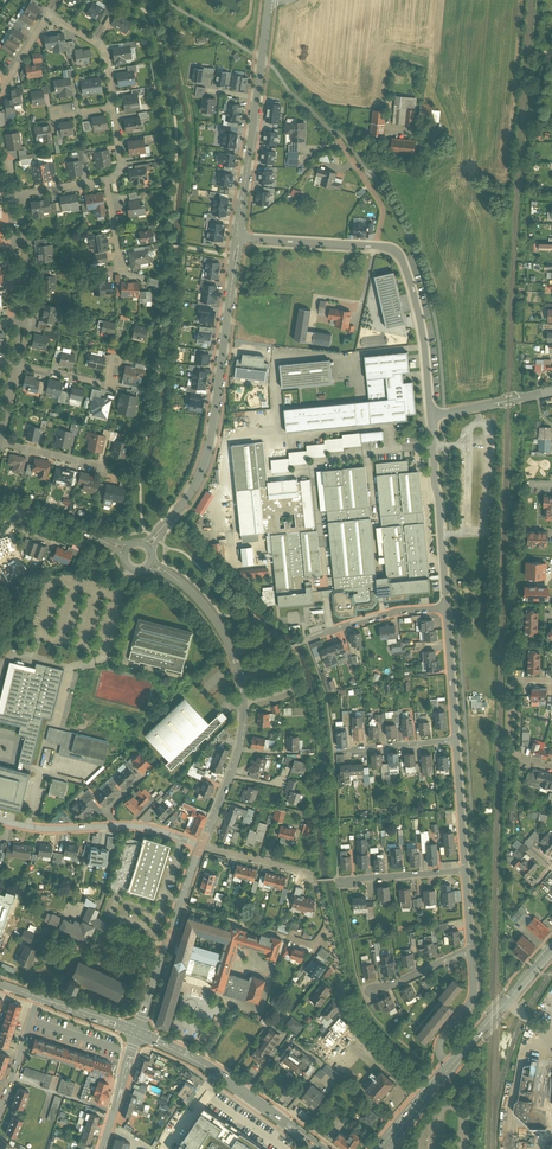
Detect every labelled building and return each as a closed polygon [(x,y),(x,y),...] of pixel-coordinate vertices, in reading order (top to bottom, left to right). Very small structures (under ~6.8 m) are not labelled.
[(36,7),(29,3),(24,11),(36,18),(37,16),(36,15),(40,10),(36,7)] [(104,10),(93,3),(87,13),(98,20),(104,10)] [(110,5),(104,14),(108,16),(109,16),(114,7),(110,5)] [(36,18),(24,11),(20,18),(27,22),(30,25),(34,19),(34,20),(36,18)] [(131,24),(116,15),(111,24),(122,31),(124,27),(128,29),(131,24)] [(108,16),(103,25),(107,28),(112,19),(109,16),(108,16)] [(27,22),(20,18),(18,17),(15,22),(23,28),(27,22)] [(23,28),(15,22),(11,28),(13,29),(20,33),(23,28)] [(20,33),(13,29),(9,36),(20,43),(21,41),(20,41),(24,35),(20,33)] [(63,34),(44,36),(46,49),(58,47),(59,51),(66,50),(65,42),(63,34)] [(20,43),(9,36),(4,43),(15,50),(18,45),(19,45),(20,43)] [(126,47),(113,49),(115,65),(122,64),(121,60),(131,58),(129,48),(129,46),(126,47)] [(91,50),(82,51),(82,52),(80,52),(79,50),(75,50),(74,51),(75,54),(76,62),(77,62),(77,61),(80,61),(81,64),(89,62),(88,56),(92,56),(91,50)] [(34,65),(26,66),(28,78),(42,75),(40,64),(42,64),(40,55),(40,54),(33,55),(34,65)] [(215,68),(204,67),(204,69),(204,75),(206,75),(206,78),(213,79),(215,68)] [(204,69),(194,68),(192,81),(203,82),(204,75),(204,69)] [(73,69),(66,70),(67,79),(69,79),(70,79),(75,78),(73,69)] [(227,72),(218,70),(217,76),(217,80),(216,85),(225,87),(226,84),(227,72)] [(128,72),(117,74),(119,86),(131,84),(131,79),(134,78),(133,73),(133,71),(128,72)] [(243,76),(234,75),(234,78),(233,78),(233,82),(233,88),(241,89),(243,77),(243,76)] [(100,78),(87,80),(88,90),(95,89),(95,92),(95,93),(102,92),(100,78)] [(67,79),(54,81),(56,92),(62,91),(62,94),(67,93),(68,94),(72,94),(70,79),(69,79),(67,79)] [(85,83),(81,83),(83,95),(90,94),(89,93),(95,92),(95,89),(88,90),(87,80),(85,80),(85,83)] [(206,88),(197,86),(196,97),(204,98),(206,88)] [(18,89),(11,90),(13,99),(13,104),(21,102),(20,95),(19,89),(18,89)] [(43,91),(31,93),(32,101),(36,101),(36,105),(45,104),(43,94),(43,91)] [(137,94),(123,97),(125,111),(139,109),(137,94)] [(416,98),(396,96),(393,124),(413,125),(416,98)] [(204,98),(203,105),(202,105),(201,109),(202,110),(202,111),(213,113),(215,99),(204,98)] [(13,99),(5,100),(6,109),(7,114),(9,113),(15,112),(14,109),(13,104),(13,99)] [(280,126),(282,103),(271,102),(269,122),(275,122),(275,125),(280,126)] [(237,104),(229,103),(228,112),(241,113),(241,111),(242,112),(243,107),(241,107),(241,105),(237,104)] [(432,106),(421,104),(419,118),(431,120),(432,106)] [(385,111),(373,110),(372,124),(384,125),(385,111)] [(147,111),(140,112),(141,120),(148,119),(147,111)] [(241,113),(228,112),(227,120),(228,120),(238,122),(239,122),(239,120),(241,120),(241,115),(240,115),(241,113)] [(105,117),(98,118),(98,117),(92,118),(94,131),(108,128),(106,116),(105,116),(105,117)] [(139,117),(124,120),(126,132),(132,131),(132,129),(140,128),(139,117)] [(72,122),(59,123),(60,130),(61,135),(62,135),(67,134),(73,133),(72,122)] [(438,122),(431,122),(429,134),(437,135),(438,122)] [(305,123),(292,123),(286,123),(286,132),(292,132),(292,141),(299,141),(304,141),(304,130),(305,130),(305,123)] [(384,125),(372,124),(371,134),(383,135),(384,125)] [(49,125),(35,127),(37,140),(39,140),(39,139),(37,140),(37,136),(42,135),(42,136),(43,137),(44,143),(52,141),(49,125)] [(227,126),(221,125),(220,132),(224,133),(224,132),(230,133),(231,126),(227,126)] [(280,132),(267,131),(266,143),(279,145),(280,132)] [(230,133),(224,132),(224,133),(224,138),(222,138),(221,145),(223,145),(235,147),(237,134),(230,133)] [(18,133),(6,135),(7,141),(8,145),(9,150),(18,148),(21,148),(20,147),(18,133)] [(382,137),(373,136),(372,150),(380,151),(382,137)] [(415,141),(392,138),(391,152),(414,154),(415,141)] [(143,140),(128,142),(130,155),(141,153),(140,152),(145,151),(143,140)] [(299,141),(292,141),(292,144),(289,144),(289,152),(299,152),(299,141)] [(25,146),(20,147),(21,148),(18,148),(20,160),(27,159),(25,146)] [(108,150),(95,152),(95,153),(97,167),(110,165),(108,150)] [(262,162),(279,162),(279,151),(262,150),(262,162)] [(84,152),(77,153),(79,161),(80,164),(85,163),(84,154),(84,152)] [(288,152),(288,164),(299,164),(299,152),(289,152),(288,152)] [(235,156),(220,154),(219,163),(234,165),(235,156)] [(52,155),(43,156),(45,164),(48,164),(53,163),(52,155)] [(320,157),(322,163),(330,160),(328,155),(320,157)] [(79,161),(63,163),(63,164),(68,163),(70,176),(81,174),(80,164),(79,161)] [(45,164),(35,166),(37,175),(35,176),(36,182),(51,179),(50,172),(48,164),(45,164)] [(135,169),(129,170),(130,181),(134,181),(134,185),(143,183),(142,183),(141,179),(147,179),(145,168),(135,169)] [(337,174),(326,171),(319,169),(317,175),(323,177),(321,185),(340,190),(342,184),(335,182),(337,174)] [(271,172),(260,172),(260,184),(267,184),(271,184),(271,172)] [(229,174),(219,173),(217,184),(231,186),(232,181),(233,181),(233,177),(233,174),(229,174)] [(362,196),(367,191),(363,187),(358,192),(362,196)] [(299,198),(301,191),(293,189),(291,193),(289,192),(288,194),(299,198)] [(137,192),(128,193),(130,202),(141,200),(140,195),(137,195),(137,192)] [(263,193),(258,192),(256,206),(267,207),(269,193),(263,193)] [(102,194),(91,196),(91,195),(85,196),(86,203),(88,209),(95,208),(96,217),(105,215),(104,207),(102,194)] [(76,195),(60,198),(61,202),(62,209),(72,208),(73,212),(79,211),(76,195)] [(220,197),(216,197),(215,206),(227,207),(228,203),(227,203),(228,199),(220,197)] [(42,201),(38,201),(38,202),(32,203),(31,204),(32,210),(33,211),(34,216),(34,217),(40,216),(40,215),(40,213),(49,211),(48,204),(47,201),(47,200),(42,201)] [(130,202),(129,202),(130,209),(128,209),(129,216),(145,214),(144,204),(142,204),(141,200),(130,202)] [(55,203),(48,204),(49,211),(51,211),(51,213),(52,214),(57,213),(55,203)] [(227,207),(215,206),(214,214),(217,215),(226,216),(226,211),(227,211),(227,207)] [(222,223),(217,223),(216,223),(210,222),(210,223),(209,230),(224,232),(225,228),(224,228),(224,225),(222,224),(222,223)] [(366,224),(355,223),(354,226),(353,226),(353,231),(354,231),(354,234),(357,234),(357,236),(362,236),(362,234),(366,235),(366,233),(366,224)] [(149,230),(139,232),(140,238),(142,240),(143,243),(153,241),(151,231),(151,230),(149,230)] [(224,232),(209,230),(208,238),(208,239),(222,241),(223,237),(224,232)] [(104,234),(88,236),(88,237),(89,243),(90,243),(91,243),(92,244),(93,244),(94,245),(94,246),(94,247),(95,251),(96,255),(103,254),(103,250),(107,250),(106,244),(108,244),(107,239),(105,239),(104,234)] [(52,245),(40,246),(40,254),(37,254),(37,259),(36,259),(36,263),(54,262),(54,261),(50,261),(49,251),(52,251),(52,245)] [(144,251),(130,253),(132,269),(137,268),(137,264),(150,262),(149,257),(154,256),(155,255),(154,251),(153,250),(152,250),(148,251),(148,250),(144,251)] [(96,255),(93,256),(94,264),(107,261),(106,254),(103,254),(96,255)] [(214,263),(207,262),(206,269),(220,271),(220,267),(220,264),(214,263)] [(106,267),(97,267),(98,278),(104,278),(104,276),(106,276),(106,267)] [(220,271),(206,269),(205,277),(212,278),(218,279),(219,275),(220,271)] [(394,272),(375,276),(387,328),(406,323),(403,312),(402,311),(401,311),(398,296),(400,296),(394,272)] [(50,276),(47,276),(47,279),(41,279),(42,294),(51,293),(51,288),(55,288),(54,281),(56,281),(55,276),(50,276)] [(98,278),(93,278),(94,291),(99,291),(99,294),(111,293),(110,284),(104,285),(104,278),(98,278)] [(129,296),(130,282),(122,282),(122,284),(118,284),(118,294),(121,294),(121,296),(126,296),(129,296)] [(130,282),(129,296),(133,296),(133,295),(138,295),(138,293),(138,291),(138,283),(130,282)] [(211,285),(204,285),(203,293),(217,295),(218,290),(216,290),(216,286),(211,285)] [(152,292),(138,291),(138,293),(139,293),(139,303),(147,303),(147,302),(151,302),(152,292)] [(217,295),(203,293),(202,301),(209,302),(214,303),(215,299),(217,299),(217,295)] [(273,299),(274,307),(282,307),(282,298),(273,299)] [(327,302),(320,301),(318,311),(325,312),(327,302)] [(57,308),(45,305),(42,320),(54,322),(55,314),(59,315),(60,309),(57,308)] [(311,311),(300,309),(295,340),(330,345),(331,334),(308,331),(311,311)] [(351,312),(331,309),(329,318),(337,319),(336,326),(348,327),(349,326),(351,312)] [(210,311),(199,310),(199,313),(202,313),(201,322),(202,322),(203,323),(206,324),(207,323),(214,324),(215,312),(210,311)] [(47,323),(39,321),(37,329),(45,330),(46,331),(47,323)] [(115,324),(103,321),(101,332),(113,334),(115,324)] [(147,328),(135,325),(132,337),(139,339),(139,338),(145,339),(147,328)] [(46,331),(45,330),(43,337),(47,338),(58,340),(59,334),(46,331)] [(199,332),(197,344),(202,345),(202,346),(207,347),(208,345),(210,346),(212,334),(211,334),(210,334),(199,332)] [(43,337),(35,335),(32,346),(40,348),(41,346),(45,347),(47,338),(43,337)] [(62,351),(56,349),(54,357),(60,358),(62,352),(62,351)] [(62,352),(60,358),(59,364),(72,367),(75,355),(62,352)] [(408,352),(365,356),(365,357),(369,401),(284,409),(286,432),(407,420),(407,414),(416,413),(413,382),(404,382),(404,379),(406,379),(406,375),(403,376),(403,373),(410,372),(408,353),(408,352)] [(205,354),(197,353),(197,354),(196,362),(198,362),(198,363),(201,364),(202,363),(208,364),(210,355),(205,354)] [(105,357),(90,354),(88,366),(102,369),(105,357)] [(260,360),(246,359),(246,360),(237,359),(235,377),(235,376),(266,380),(266,381),(268,363),(259,362),(260,360)] [(330,360),(280,365),(282,388),(332,383),(330,360)] [(123,375),(138,378),(138,375),(142,376),(143,370),(133,368),(126,366),(123,375)] [(200,371),(195,370),(194,371),(193,379),(206,380),(207,376),(206,376),(207,372),(200,371)] [(138,378),(123,375),(122,380),(123,380),(122,384),(132,386),(137,388),(139,383),(137,382),(138,378)] [(40,381),(34,380),(34,377),(31,376),(30,378),(25,377),(23,386),(28,387),(27,391),(37,393),(40,381)] [(206,380),(193,379),(192,387),(197,388),(204,389),(205,384),(206,385),(206,380)] [(62,383),(49,380),(46,392),(59,395),(60,395),(61,390),(62,383)] [(84,391),(72,388),(71,393),(70,397),(70,398),(81,400),(84,391)] [(67,392),(61,390),(60,395),(59,395),(58,402),(64,403),(67,392)] [(125,394),(122,394),(121,399),(119,405),(120,405),(118,412),(132,415),(132,414),(135,415),(136,408),(134,407),(136,397),(125,394)] [(113,400),(94,396),(89,415),(110,419),(113,400)] [(190,398),(187,398),(187,403),(190,403),(189,410),(202,412),(204,400),(201,399),(190,398)] [(272,413),(249,415),(250,426),(273,424),(272,413)] [(40,429),(30,426),(29,430),(28,430),(26,438),(38,441),(40,431),(41,429),(40,429)] [(78,428),(71,427),(70,432),(72,432),(71,435),(77,436),(78,428)] [(547,427),(545,427),(545,428),(540,427),(540,428),(539,436),(539,437),(541,437),(541,440),(551,440),(551,437),(551,428),(551,427),(547,427)] [(111,431),(104,429),(102,435),(105,436),(104,439),(109,440),(111,431)] [(70,432),(59,430),(56,445),(68,448),(71,435),(72,432),(70,432)] [(117,432),(111,431),(109,440),(115,441),(116,441),(117,432)] [(289,458),(271,460),(272,470),(290,468),(290,462),(308,461),(307,456),(326,454),(325,450),(344,448),(343,445),(384,441),(383,431),(342,435),(343,438),(324,440),(325,444),(307,446),(307,451),(289,452),(289,458)] [(102,435),(88,432),(87,438),(90,439),(88,448),(100,451),(102,443),(103,443),(104,439),(105,436),(102,435)] [(551,440),(541,440),(541,437),(539,437),(539,442),(539,443),(539,452),(544,452),(546,453),(546,452),(550,453),(550,452),(550,443),(551,443),(551,440)] [(116,441),(115,441),(112,455),(118,456),(119,454),(124,456),(127,443),(116,441)] [(255,443),(232,445),(236,490),(260,487),(264,487),(264,489),(268,488),(267,482),(268,482),(264,443),(261,443),(261,442),(255,443)] [(26,458),(11,454),(8,464),(14,465),(13,471),(22,473),(23,470),(26,458)] [(50,462),(35,459),(33,465),(32,470),(40,472),(41,473),(40,477),(45,478),(47,473),(47,474),(50,462)] [(364,466),(324,470),(328,510),(327,510),(328,522),(330,522),(335,577),(334,577),(335,589),(322,590),(323,594),(332,593),(334,594),(335,612),(340,616),(354,615),(355,615),(357,615),(356,610),(372,609),(376,603),(376,596),(384,595),(385,601),(409,599),(408,593),(430,591),(429,578),(428,578),(423,524),(424,523),(423,511),(421,511),(417,471),(409,472),(408,460),(376,464),(377,476),(378,476),(382,515),(381,515),(382,527),(376,527),(376,529),(379,557),(379,563),(387,562),(388,577),(377,578),(376,573),(374,573),(369,519),(370,518),(369,506),(368,506),(364,466)] [(66,470),(56,468),(53,481),(53,484),(58,485),(59,484),(60,482),(65,483),(66,484),(71,485),(72,478),(68,477),(69,476),(70,469),(67,468),(66,470)] [(77,471),(70,469),(69,476),(76,478),(77,471)] [(324,470),(317,471),(321,511),(327,510),(328,510),(324,470)] [(89,474),(77,471),(76,478),(79,479),(85,480),(85,479),(88,479),(89,474)] [(131,478),(121,476),(119,487),(125,488),(128,489),(131,478)] [(88,479),(85,479),(85,480),(79,479),(78,483),(84,484),(83,490),(95,492),(97,481),(88,479)] [(268,482),(267,482),(268,488),(264,489),(264,487),(260,487),(264,532),(269,532),(269,535),(267,535),(269,553),(274,553),(273,535),(313,531),(313,527),(315,527),(310,479),(300,480),(300,483),(298,484),(297,479),(268,482)] [(119,487),(106,484),(103,498),(112,500),(122,502),(125,488),(119,487)] [(260,487),(236,490),(241,535),(242,534),(258,533),(264,532),(260,487)] [(208,491),(196,510),(201,513),(212,494),(208,491)] [(62,504),(69,506),(71,499),(64,497),(62,504)] [(544,497),(544,502),(546,502),(546,519),(551,519),(551,497),(544,497)] [(313,531),(273,535),(274,553),(279,594),(278,595),(279,607),(314,603),(314,602),(323,601),(323,594),(322,590),(312,591),(312,582),(310,581),(308,581),(308,577),(320,576),(315,530),(313,531)] [(547,532),(528,531),(528,545),(547,546),(547,532)] [(258,533),(242,534),(242,542),(256,540),(259,539),(258,533)] [(221,543),(210,544),(211,551),(219,558),(226,557),(224,543),(227,543),(226,538),(221,539),(221,543)] [(27,550),(26,553),(33,556),(38,544),(34,542),(30,541),(29,543),(27,550)] [(42,545),(38,544),(33,556),(41,559),(42,555),(44,549),(45,547),(42,545)] [(72,548),(69,546),(69,547),(67,552),(71,553),(71,554),(76,556),(79,550),(78,550),(72,548)] [(252,547),(242,547),(244,565),(254,564),(252,547)] [(57,548),(53,558),(58,560),(63,562),(63,561),(67,563),(71,554),(71,553),(67,552),(67,551),(66,552),(63,550),(57,548)] [(545,577),(546,563),(531,562),(531,563),(527,563),(526,577),(545,577)] [(268,570),(241,573),(241,579),(269,576),(268,570)] [(551,600),(551,587),(526,586),(526,600),(551,600)] [(273,587),(263,588),(263,591),(262,591),(264,606),(268,605),(268,606),(271,605),(276,604),(274,590),(273,590),(273,587)] [(532,609),(529,612),(526,612),(526,631),(528,631),(531,635),(534,631),(537,631),(537,613),(535,613),(532,609)] [(321,611),(312,611),(312,615),(315,615),(315,619),(317,619),(317,622),(321,622),(321,611)] [(175,628),(171,627),(170,626),(170,627),(165,625),(160,624),(155,623),(150,622),(150,621),(149,621),(145,620),(144,620),(140,619),(139,619),(132,644),(185,657),(192,632),(191,632),(186,631),(186,630),(186,631),(181,629),(180,629),(176,628),(175,628)] [(432,620),(421,621),(422,631),(425,631),(433,630),(432,620)] [(395,626),(380,627),(381,639),(396,637),(395,626)] [(433,630),(425,631),(425,640),(437,640),(436,630),(433,630)] [(360,633),(351,634),(352,646),(357,645),(362,644),(360,633)] [(401,641),(392,642),(393,652),(402,651),(401,641)] [(343,642),(332,646),(335,655),(346,651),(343,642)] [(185,657),(132,644),(129,659),(134,661),(134,662),(136,663),(139,663),(139,665),(140,662),(160,667),(160,669),(163,669),(165,670),(164,671),(165,671),(166,669),(181,673),(185,657)] [(332,646),(321,650),(324,658),(325,658),(335,655),(332,646)] [(531,653),(529,653),(528,671),(530,671),(533,675),(537,672),(539,672),(540,653),(537,653),(534,650),(531,653)] [(346,651),(335,655),(338,662),(338,664),(339,664),(338,663),(344,661),(343,658),(348,656),(346,651)] [(435,651),(424,652),(425,661),(427,661),(435,661),(435,651)] [(335,655),(325,658),(325,659),(323,659),(325,663),(326,663),(327,665),(338,662),(335,655)] [(435,661),(427,661),(427,671),(439,670),(438,660),(435,661)] [(8,665),(6,672),(0,697),(0,721),(20,726),(18,735),(25,736),(18,761),(19,761),(21,762),(23,762),(31,765),(43,717),(51,719),(64,670),(46,665),(45,665),(44,665),(41,664),(40,664),(36,663),(34,671),(32,671),(8,665)] [(539,688),(532,688),(531,701),(539,701),(539,688)] [(547,688),(539,688),(539,701),(547,701),(547,688)] [(474,707),(474,710),(484,710),(484,702),(481,702),(481,695),(470,696),(470,700),(472,700),(472,707),(474,707)] [(184,697),(144,735),(169,761),(165,764),(171,770),(180,761),(181,762),(183,760),(182,758),(192,749),(193,750),(196,747),(195,746),(205,737),(206,738),(209,735),(208,734),(222,721),(217,715),(208,723),(184,697)] [(277,705),(272,706),(274,714),(280,713),(277,705)] [(445,710),(435,712),(436,728),(446,727),(445,710)] [(391,715),(391,712),(386,712),(386,714),(386,719),(387,724),(387,725),(386,725),(387,736),(397,736),(396,723),(395,714),(391,715)] [(269,714),(259,713),(258,725),(270,726),(271,721),(269,721),(269,714)] [(353,716),(352,717),(353,724),(353,728),(362,727),(362,722),(361,716),(353,716)] [(376,717),(373,717),(372,716),(370,716),(369,717),(370,726),(369,726),(370,738),(379,737),(378,721),(376,721),(376,717)] [(420,722),(419,722),(420,734),(430,733),(429,721),(420,722)] [(403,723),(404,735),(413,734),(412,722),(409,723),(403,723)] [(347,734),(346,726),(337,726),(337,735),(347,734)] [(69,732),(49,727),(46,740),(60,744),(65,745),(68,732),(69,732)] [(362,727),(353,728),(354,739),(364,738),(363,727),(362,727)] [(223,729),(217,736),(223,743),(230,736),(223,729)] [(109,742),(75,734),(68,732),(65,745),(60,744),(58,755),(103,766),(109,742)] [(347,734),(337,735),(338,747),(348,746),(347,734)] [(266,739),(254,737),(252,747),(264,749),(266,739)] [(298,737),(288,737),(288,744),(288,749),(288,750),(299,750),(298,737)] [(543,748),(539,747),(539,744),(534,742),(533,746),(532,747),(531,752),(536,753),(535,756),(541,758),(544,749),(545,742),(543,748)] [(229,750),(219,746),(214,758),(224,762),(229,750)] [(544,749),(541,758),(547,759),(549,755),(551,756),(551,748),(550,748),(550,750),(544,749)] [(398,752),(388,753),(389,764),(389,765),(399,764),(398,752)] [(415,753),(405,754),(406,766),(415,765),(416,765),(415,764),(415,753)] [(140,754),(138,756),(137,755),(134,758),(135,759),(133,761),(134,762),(142,771),(147,767),(148,768),(151,766),(150,764),(140,754)] [(344,754),(336,755),(337,762),(345,762),(344,754)] [(381,754),(372,755),(373,766),(381,766),(382,765),(382,764),(381,754)] [(431,754),(422,755),(423,767),(432,766),(431,754)] [(448,756),(438,757),(439,769),(449,768),(448,756)] [(257,762),(252,760),(252,763),(253,764),(251,771),(257,773),(258,770),(259,771),(259,770),(263,772),(265,767),(264,767),(266,759),(268,760),(262,758),(258,757),(257,762)] [(307,764),(295,761),(296,759),(291,757),(289,764),(293,765),(292,768),(304,772),(307,764)] [(224,762),(214,758),(209,769),(219,773),(224,762)] [(131,765),(128,761),(125,764),(125,766),(127,767),(130,771),(134,768),(131,765)] [(148,768),(151,772),(157,767),(153,763),(148,768)] [(352,764),(341,765),(341,771),(342,778),(344,778),(344,780),(343,780),(343,781),(344,781),(344,782),(350,781),(349,774),(353,774),(352,764)] [(363,764),(352,764),(353,774),(364,773),(363,764)] [(399,764),(389,765),(390,773),(399,772),(399,773),(399,764)] [(0,765),(0,805),(20,810),(29,773),(0,765)] [(415,765),(406,766),(407,774),(407,772),(415,771),(415,773),(415,772),(415,765)] [(432,766),(423,767),(423,774),(424,774),(424,773),(432,772),(432,766)] [(130,771),(127,767),(124,770),(123,770),(121,772),(121,773),(130,782),(133,780),(132,779),(135,776),(130,771)] [(545,772),(533,769),(532,774),(528,773),(525,783),(531,785),(532,781),(541,784),(537,796),(538,797),(540,790),(545,772)] [(257,773),(251,771),(250,773),(250,774),(249,776),(249,777),(258,779),(259,776),(257,775),(258,773),(257,773)] [(545,772),(540,790),(541,786),(547,788),(548,786),(551,787),(551,785),(551,775),(545,772)] [(130,782),(121,773),(115,779),(114,779),(118,783),(123,788),(126,785),(127,785),(130,782)] [(115,779),(113,777),(111,777),(108,779),(115,786),(118,783),(114,779),(115,779)] [(67,783),(52,779),(50,786),(52,787),(51,788),(50,788),(49,793),(63,797),(67,783)] [(115,786),(108,779),(106,782),(106,784),(107,785),(108,785),(111,789),(115,786)] [(204,781),(199,793),(196,799),(206,803),(208,797),(209,797),(209,796),(211,793),(210,793),(214,785),(204,781)] [(295,786),(291,784),(286,798),(289,799),(289,801),(296,804),(300,793),(294,791),(295,786)] [(111,789),(108,785),(107,785),(101,791),(110,801),(112,799),(112,798),(116,794),(111,789)] [(248,790),(245,789),(242,799),(246,801),(247,799),(248,800),(252,801),(255,793),(256,794),(258,790),(250,787),(248,790)] [(141,792),(139,789),(136,793),(140,797),(138,801),(143,806),(149,799),(148,798),(141,792)] [(151,795),(144,789),(141,792),(148,798),(151,795)] [(94,796),(89,790),(87,790),(85,793),(91,799),(94,796)] [(110,801),(101,791),(98,794),(98,796),(96,798),(104,806),(108,802),(109,802),(110,801)] [(91,799),(85,793),(79,798),(82,801),(86,804),(91,799)] [(132,795),(124,803),(128,807),(129,807),(136,814),(143,806),(138,801),(132,795)] [(82,801),(78,805),(76,804),(72,808),(73,809),(71,811),(77,818),(80,816),(82,818),(84,816),(85,817),(89,812),(91,810),(86,804),(82,801)] [(160,805),(154,811),(162,819),(172,810),(164,802),(164,801),(160,805)] [(248,811),(233,805),(227,820),(234,823),(238,813),(243,816),(245,817),(243,821),(250,824),(255,811),(249,808),(248,811)] [(279,810),(276,821),(276,822),(282,823),(285,811),(279,810)] [(207,817),(198,813),(197,813),(195,818),(193,823),(202,827),(207,817)] [(314,821),(308,820),(307,824),(305,832),(304,835),(310,836),(314,821)] [(202,827),(193,823),(189,833),(198,837),(202,827)] [(260,823),(257,832),(251,830),(249,836),(246,844),(250,845),(251,846),(254,838),(257,839),(262,841),(265,829),(267,825),(260,823)] [(434,832),(438,832),(438,824),(432,824),(432,830),(430,830),(430,834),(434,834),(434,832)] [(296,829),(281,826),(279,836),(281,837),(280,842),(289,845),(291,839),(293,840),(296,829)] [(230,829),(224,827),(219,838),(225,840),(226,839),(231,841),(230,842),(235,843),(240,833),(235,831),(233,836),(228,834),(230,829)] [(429,831),(421,832),(421,833),(422,843),(422,853),(428,852),(427,852),(427,844),(427,842),(429,842),(429,831)] [(535,831),(530,836),(535,840),(536,838),(539,835),(535,831)] [(454,832),(444,833),(445,846),(445,853),(455,852),(454,832)] [(550,838),(546,834),(543,838),(551,846),(551,836),(550,838)] [(539,835),(536,838),(544,845),(541,849),(548,854),(551,849),(551,846),(543,838),(539,835)] [(108,836),(106,849),(109,850),(110,850),(111,847),(114,848),(116,837),(108,836)] [(142,842),(126,837),(109,891),(118,893),(119,890),(120,887),(129,889),(144,841),(143,841),(142,842)] [(170,845),(145,837),(144,841),(129,889),(153,897),(170,845)] [(364,838),(360,839),(359,840),(358,840),(358,845),(357,845),(358,850),(358,855),(367,854),(367,846),(366,839),(364,839),(364,838)] [(24,846),(13,844),(12,853),(23,854),(22,858),(29,859),(31,846),(24,845),(24,846)] [(52,846),(40,844),(38,855),(33,854),(31,861),(35,861),(35,862),(35,861),(37,862),(38,855),(50,857),(52,846)] [(78,846),(65,844),(64,854),(71,855),(71,856),(76,857),(78,846)] [(436,844),(427,844),(427,852),(428,852),(437,851),(436,844)] [(89,852),(87,863),(106,866),(109,850),(106,849),(90,847),(89,852)] [(416,847),(408,848),(408,854),(410,854),(411,865),(420,865),(420,853),(418,853),(417,847),(416,847)] [(401,848),(390,848),(391,855),(392,855),(393,867),(402,866),(402,854),(401,854),(401,848)] [(437,851),(428,852),(429,864),(438,863),(437,851)] [(521,852),(516,857),(520,860),(525,855),(521,852)] [(358,855),(358,867),(362,866),(363,868),(367,867),(368,866),(367,854),(358,855)] [(342,856),(343,868),(352,867),(351,855),(348,856),(342,856)] [(522,862),(516,857),(511,863),(521,872),(520,873),(527,878),(533,871),(522,862)] [(384,858),(375,858),(376,870),(385,869),(384,858)] [(538,865),(532,859),(529,862),(525,858),(522,862),(533,871),(538,865)] [(247,867),(237,865),(235,876),(244,878),(247,867)] [(257,870),(247,867),(244,878),(254,881),(257,870)] [(203,881),(213,884),(216,875),(206,872),(203,881)] [(276,875),(266,872),(264,883),(273,886),(276,875)] [(286,878),(276,875),(273,886),(283,888),(286,878)] [(213,884),(203,881),(200,890),(210,893),(213,884)] [(389,886),(378,887),(379,891),(378,891),(379,895),(379,900),(390,899),(389,886)] [(532,886),(527,892),(531,895),(536,889),(532,886)] [(410,888),(400,889),(401,901),(411,900),(410,888)] [(435,890),(424,890),(425,904),(436,903),(435,890)] [(1,934),(11,903),(12,903),(15,894),(6,891),(4,894),(0,893),(0,933),(1,934)] [(447,891),(442,891),(443,906),(444,906),(448,905),(448,906),(455,905),(455,893),(448,894),(447,891)] [(217,892),(215,900),(218,900),(217,905),(222,906),(224,893),(217,892)] [(305,898),(295,895),(292,906),(302,909),(305,898)] [(366,897),(354,898),(354,907),(366,906),(366,897)] [(315,900),(305,898),(302,909),(312,911),(315,900)] [(89,907),(80,927),(52,914),(53,913),(52,913),(51,915),(48,913),(44,920),(48,922),(47,924),(48,924),(86,942),(87,942),(94,926),(108,933),(112,925),(95,917),(98,910),(92,908),(94,903),(87,900),(84,904),(89,907)] [(523,914),(518,910),(514,915),(519,919),(523,914)] [(229,928),(189,916),(181,941),(194,944),(197,932),(226,941),(229,928)] [(549,930),(535,917),(527,926),(542,939),(549,930)] [(449,922),(434,925),(435,929),(436,929),(449,927),(449,931),(449,922)] [(230,925),(229,928),(226,941),(222,953),(194,944),(181,941),(178,951),(175,961),(176,961),(175,962),(157,1025),(169,1028),(179,996),(181,989),(184,978),(187,966),(216,975),(212,986),(212,987),(223,990),(229,973),(238,943),(242,929),(230,925)] [(271,940),(246,932),(247,931),(242,929),(238,943),(267,952),(266,956),(276,959),(282,939),(272,936),(271,940)] [(33,934),(24,930),(21,938),(30,942),(33,934)] [(449,931),(450,944),(460,943),(460,938),(459,938),(459,931),(449,931)] [(432,935),(425,937),(426,943),(433,942),(432,935)] [(535,946),(522,935),(516,942),(518,944),(529,953),(535,946)] [(426,943),(423,944),(419,945),(420,951),(424,950),(425,957),(435,955),(433,942),(426,943)] [(37,949),(26,944),(20,956),(17,955),(15,960),(29,967),(37,949)] [(529,953),(518,944),(512,951),(523,960),(529,953)] [(305,951),(293,948),(293,949),(285,947),(282,957),(286,958),(290,959),(290,957),(297,959),(296,961),(301,962),(302,960),(302,961),(305,951)] [(322,948),(318,954),(318,955),(316,958),(324,963),(326,960),(327,961),(331,954),(322,948)] [(414,953),(402,955),(404,966),(414,964),(413,959),(415,959),(414,953)] [(383,956),(381,956),(381,960),(382,963),(392,961),(393,965),(395,965),(393,955),(391,955),(391,954),(383,956)] [(316,958),(314,956),(305,969),(309,972),(308,973),(313,977),(314,975),(318,978),(327,965),(324,963),(316,958)] [(112,976),(78,960),(75,965),(74,968),(73,970),(70,976),(69,976),(65,984),(74,988),(78,980),(118,999),(126,983),(120,980),(124,972),(116,968),(112,976)] [(392,961),(382,963),(384,975),(394,973),(393,965),(392,961)] [(363,965),(363,967),(364,970),(363,970),(364,970),(365,976),(375,974),(372,963),(370,964),(363,965)] [(216,975),(187,966),(184,978),(212,986),(216,975)] [(249,979),(229,973),(223,990),(223,993),(247,1000),(247,998),(259,1002),(266,979),(251,975),(249,979)] [(454,979),(439,997),(445,1001),(448,1004),(462,986),(454,979)] [(331,988),(322,982),(315,991),(316,992),(313,997),(317,1000),(316,1002),(321,1005),(326,998),(324,997),(331,988)] [(410,986),(401,990),(403,996),(405,1000),(406,1001),(410,999),(415,996),(410,986)] [(390,995),(381,999),(381,1000),(374,1003),(377,1009),(383,1007),(384,1011),(386,1010),(386,1011),(395,1006),(390,995)] [(333,1001),(322,1015),(325,1017),(328,1020),(330,1017),(332,1016),(336,1011),(339,1006),(337,1005),(338,1004),(335,1002),(333,1001)] [(430,1019),(439,1026),(454,1008),(448,1004),(445,1001),(430,1019)] [(10,1002),(3,1025),(14,1028),(21,1006),(10,1002)] [(401,1008),(397,1010),(401,1018),(405,1016),(401,1008)] [(267,1025),(271,1019),(265,1015),(261,1021),(267,1025)] [(330,1017),(328,1020),(324,1025),(323,1026),(327,1028),(329,1025),(333,1020),(330,1017)] [(336,1022),(331,1027),(336,1032),(338,1030),(340,1032),(347,1023),(340,1017),(336,1022)] [(302,1025),(293,1018),(287,1025),(296,1033),(297,1032),(298,1032),(300,1029),(300,1028),(302,1025)] [(439,1026),(430,1019),(417,1036),(426,1043),(430,1038),(430,1037),(432,1034),(433,1034),(439,1026)] [(3,1025),(0,1033),(0,1045),(7,1047),(8,1047),(7,1047),(13,1028),(14,1028),(3,1025)] [(281,1037),(270,1029),(263,1038),(267,1041),(261,1049),(263,1050),(268,1042),(274,1046),(281,1037)] [(248,1039),(236,1030),(230,1038),(226,1036),(224,1039),(227,1042),(229,1038),(237,1044),(236,1046),(240,1049),(242,1047),(248,1039)] [(55,1045),(35,1038),(31,1051),(51,1057),(55,1045)] [(268,1042),(263,1050),(261,1049),(258,1046),(252,1055),(259,1060),(258,1061),(261,1064),(262,1062),(263,1062),(269,1054),(268,1054),(274,1046),(268,1042)] [(78,1052),(55,1045),(51,1057),(74,1064),(78,1052)] [(303,1060),(293,1053),(295,1049),(289,1045),(285,1051),(287,1052),(282,1060),(296,1069),(303,1060)] [(314,1060),(296,1047),(295,1049),(293,1053),(303,1060),(296,1069),(297,1069),(295,1071),(302,1076),(314,1060)] [(94,1057),(78,1052),(74,1064),(89,1070),(94,1057)] [(0,1053),(0,1065),(6,1067),(10,1056),(0,1053)] [(156,1063),(165,1066),(166,1062),(161,1060),(161,1057),(158,1056),(156,1063)] [(534,1095),(540,1057),(533,1056),(531,1065),(525,1064),(520,1099),(522,1099),(523,1092),(527,1093),(527,1094),(534,1095)] [(112,1063),(94,1057),(89,1070),(80,1100),(83,1101),(91,1077),(98,1079),(100,1073),(107,1076),(107,1075),(111,1076),(113,1071),(109,1070),(112,1063)] [(150,1061),(140,1057),(137,1068),(147,1071),(147,1068),(150,1061)] [(360,1060),(351,1070),(361,1078),(369,1068),(360,1060)] [(312,1064),(306,1072),(310,1075),(316,1067),(312,1064)] [(342,1077),(326,1065),(322,1070),(321,1069),(316,1074),(322,1078),(326,1073),(338,1083),(342,1077)] [(46,1074),(25,1068),(23,1075),(43,1081),(46,1074)] [(147,1071),(137,1068),(133,1078),(143,1082),(145,1074),(147,1071)] [(382,1071),(365,1090),(378,1101),(395,1082),(382,1071)] [(53,1076),(46,1073),(42,1087),(48,1089),(53,1076)] [(68,1081),(62,1078),(57,1092),(64,1094),(68,1081)] [(75,1083),(68,1081),(64,1094),(71,1097),(75,1083)] [(108,1084),(99,1081),(97,1086),(96,1086),(94,1092),(96,1093),(95,1096),(99,1097),(104,1099),(104,1098),(105,1095),(106,1096),(107,1090),(107,1089),(108,1084)] [(197,1089),(186,1082),(179,1093),(189,1100),(197,1089)] [(324,1095),(311,1085),(301,1097),(302,1098),(306,1101),(309,1104),(310,1104),(314,1107),(314,1108),(324,1095)] [(29,1092),(19,1088),(12,1106),(22,1109),(29,1092)] [(171,1103),(170,1103),(173,1094),(168,1092),(167,1095),(163,1093),(160,1102),(161,1102),(159,1110),(168,1112),(171,1103)] [(138,1097),(128,1093),(125,1104),(134,1107),(144,1110),(145,1106),(141,1104),(141,1106),(135,1104),(138,1097)] [(55,1095),(47,1119),(54,1121),(62,1097),(55,1095)] [(517,1100),(515,1113),(520,1114),(519,1123),(534,1124),(535,1109),(533,1109),(534,1102),(517,1100)] [(134,1107),(125,1104),(121,1114),(131,1117),(133,1110),(139,1112),(138,1114),(142,1115),(144,1110),(134,1107)] [(367,1107),(365,1109),(362,1107),(358,1112),(361,1115),(360,1116),(371,1124),(378,1115),(367,1107)] [(309,1115),(302,1109),(299,1113),(306,1118),(309,1115)] [(176,1148),(257,1148),(202,1111),(176,1148)] [(92,1114),(90,1113),(88,1119),(97,1123),(99,1116),(92,1114)] [(23,1120),(13,1116),(6,1133),(15,1137),(23,1120)] [(97,1123),(88,1119),(88,1120),(85,1126),(95,1129),(97,1123)] [(133,1129),(126,1124),(124,1128),(131,1132),(133,1129)] [(95,1129),(85,1126),(83,1132),(93,1135),(95,1129)] [(93,1135),(83,1132),(81,1140),(89,1143),(90,1143),(93,1135)] [(347,1139),(339,1133),(334,1140),(342,1146),(346,1148),(355,1148),(354,1148),(362,1138),(353,1132),(347,1139)] [(112,1148),(129,1148),(131,1143),(116,1138),(112,1148)] [(2,1140),(0,1144),(0,1148),(8,1148),(10,1144),(2,1140)]
